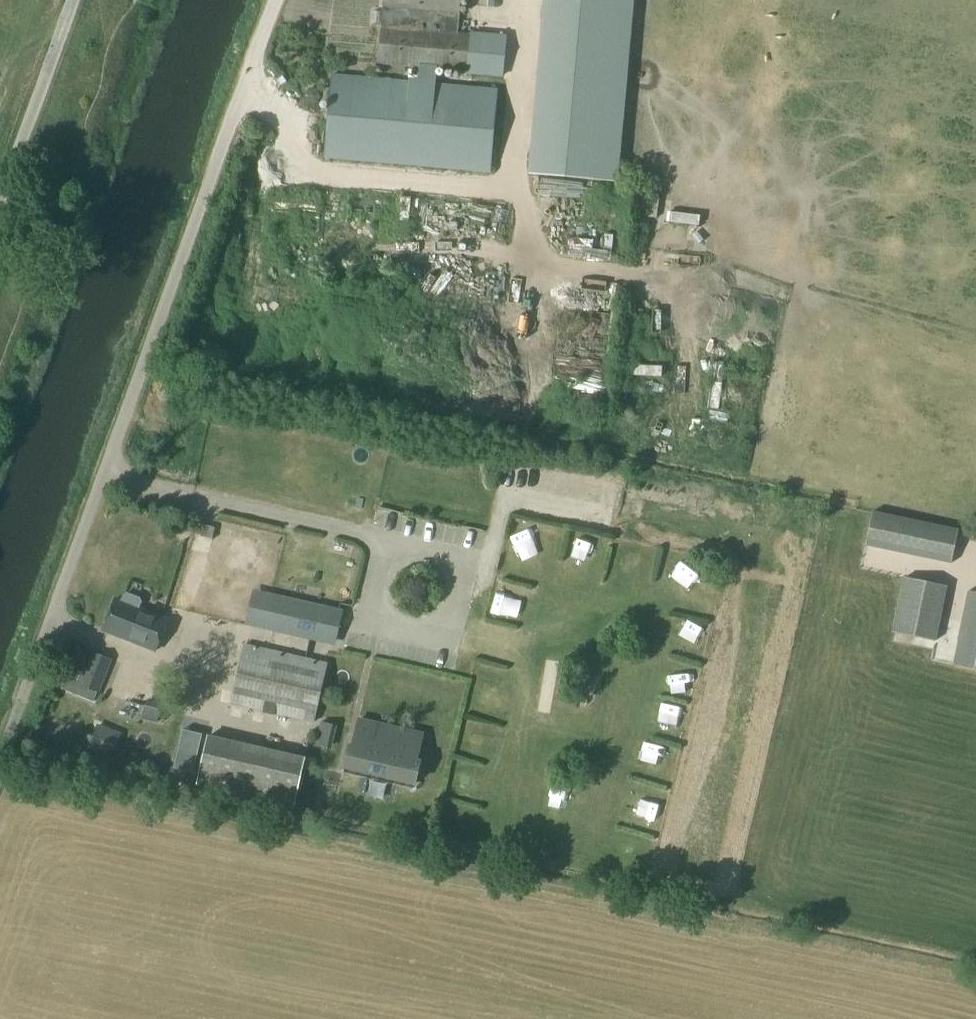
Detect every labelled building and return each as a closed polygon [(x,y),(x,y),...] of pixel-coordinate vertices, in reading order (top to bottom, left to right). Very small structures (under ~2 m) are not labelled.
[(325,158),(491,172),(498,88),(435,83),(436,70),(472,73),(503,76),(506,37),(475,34),(459,33),(461,0),(383,0),(378,63),(409,66),(408,82),(332,75),(329,116),(325,158)] [(618,184),(634,0),(554,0),(538,177),(618,184)] [(865,545),(951,564),(958,531),(873,512),(865,545)] [(935,641),(946,587),(904,578),(893,632),(935,641)] [(968,591),(952,666),(975,671),(975,593),(968,591)] [(104,631),(156,651),(168,621),(139,610),(142,603),(140,599),(127,594),(124,596),(121,602),(116,600),(104,631)] [(331,643),(338,611),(268,596),(261,627),(331,643)] [(246,645),(232,704),(314,723),(328,664),(246,645)] [(97,693),(108,666),(104,664),(107,659),(94,654),(81,687),(97,693)] [(359,720),(352,747),(349,746),(344,768),(415,784),(420,763),(417,762),(423,735),(421,735),(421,737),(359,723),(360,721),(359,720)] [(121,736),(98,727),(90,750),(112,758),(121,736)] [(202,734),(183,730),(177,753),(197,758),(202,734)] [(306,759),(209,736),(198,785),(294,808),(306,759)]
